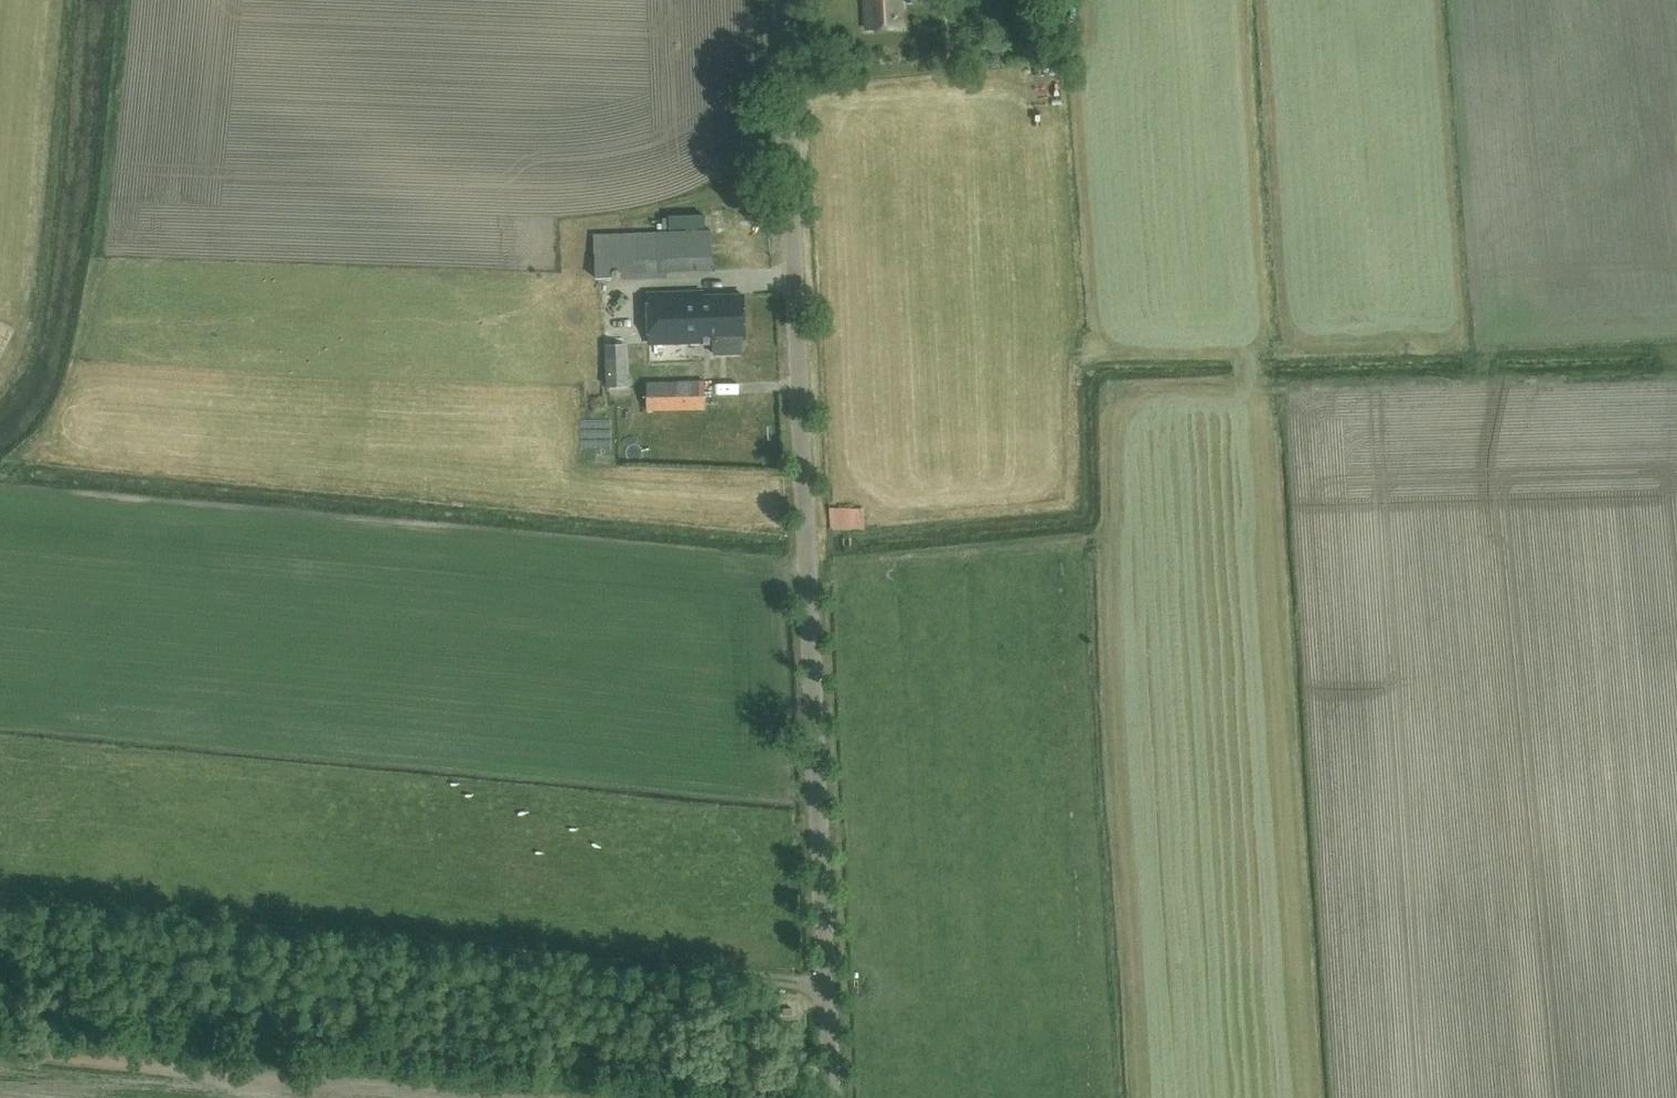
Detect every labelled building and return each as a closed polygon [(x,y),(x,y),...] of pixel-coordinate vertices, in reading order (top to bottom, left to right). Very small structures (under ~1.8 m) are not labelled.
[(903,27),(902,0),(864,0),(866,30),(903,27)] [(714,276),(712,234),(712,230),(620,232),(621,278),(714,276)] [(702,291),(649,293),(649,294),(650,343),(714,341),(715,353),(742,353),(741,336),(746,336),(745,295),(713,296),(713,302),(703,303),(702,291)] [(631,400),(629,371),(612,372),(613,401),(631,400)] [(705,410),(707,379),(647,380),(647,411),(705,410)] [(838,524),(870,522),(869,504),(837,505),(838,524)]
